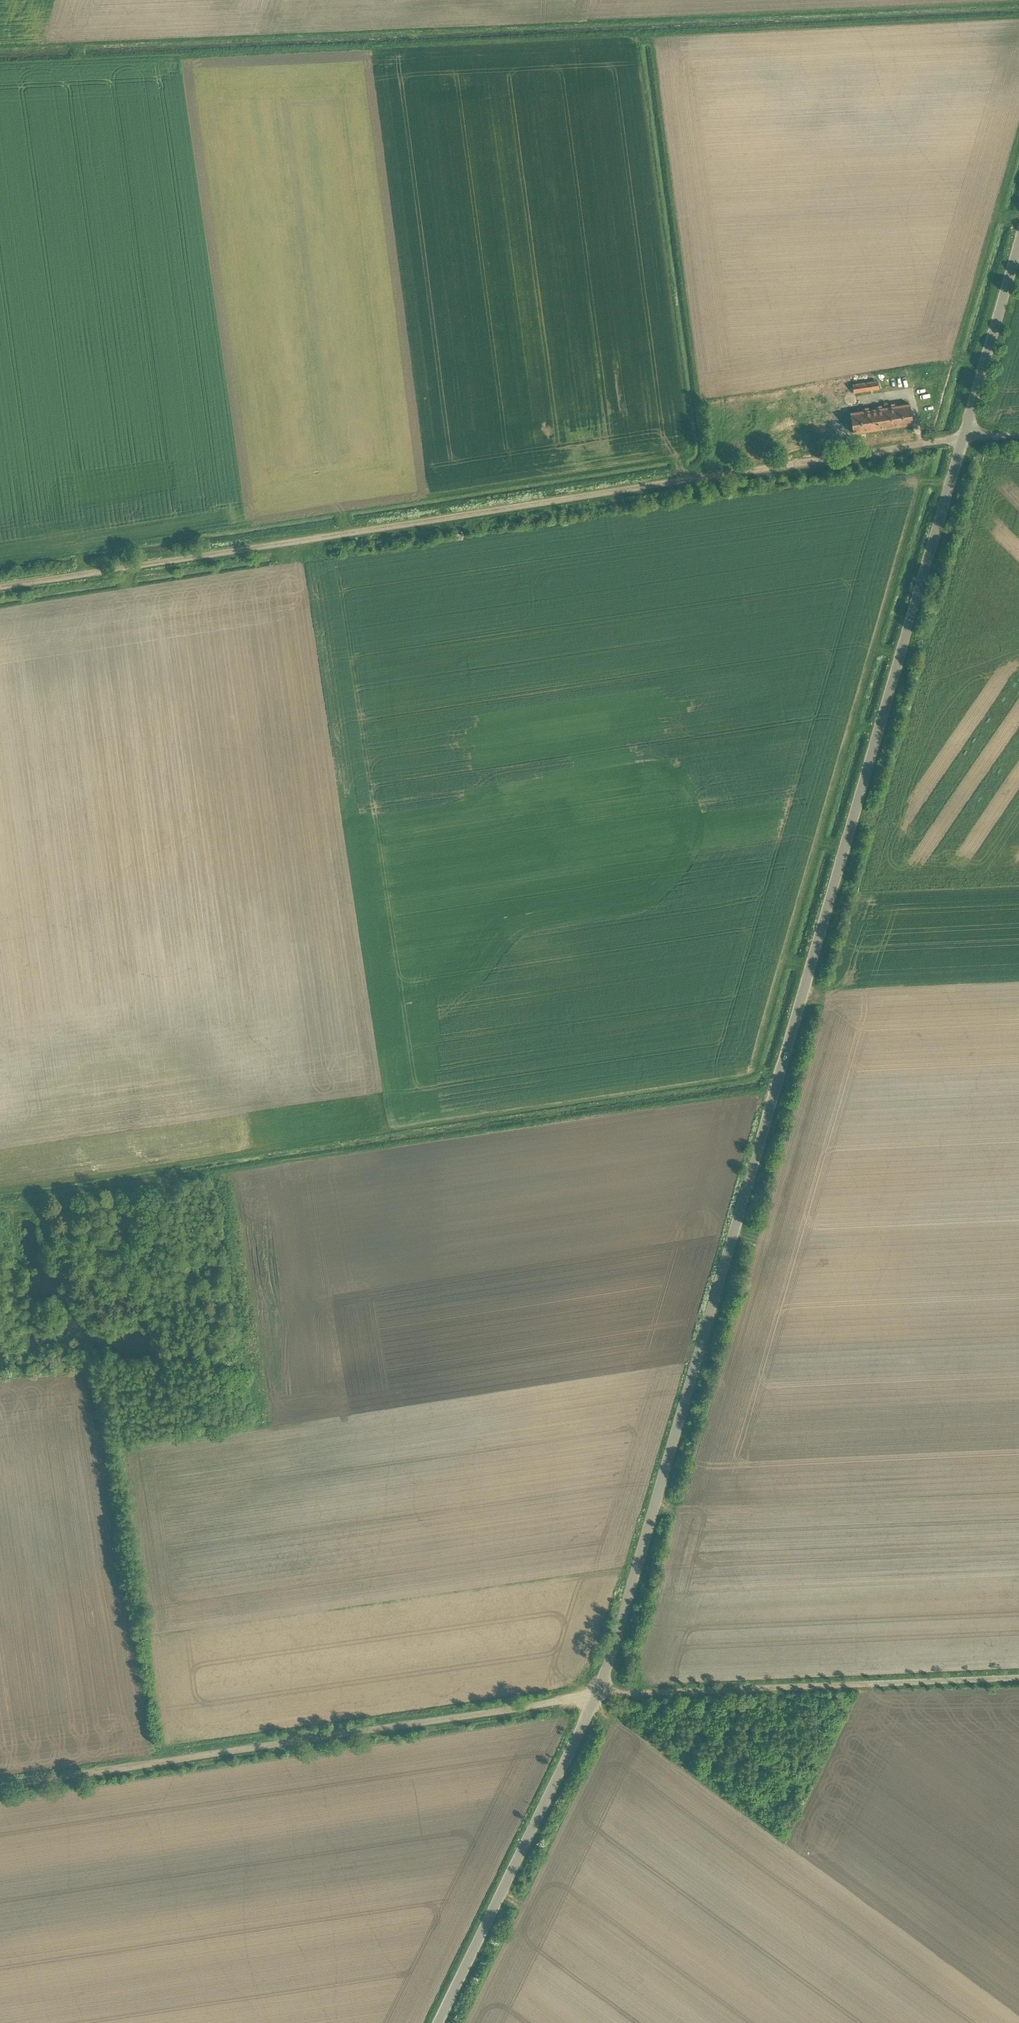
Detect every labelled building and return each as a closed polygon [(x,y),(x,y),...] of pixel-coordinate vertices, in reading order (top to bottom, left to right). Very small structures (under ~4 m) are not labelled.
[(879,390),(877,380),(852,384),(854,394),(879,390)] [(914,426),(911,404),(850,413),(854,435),(914,426)]
